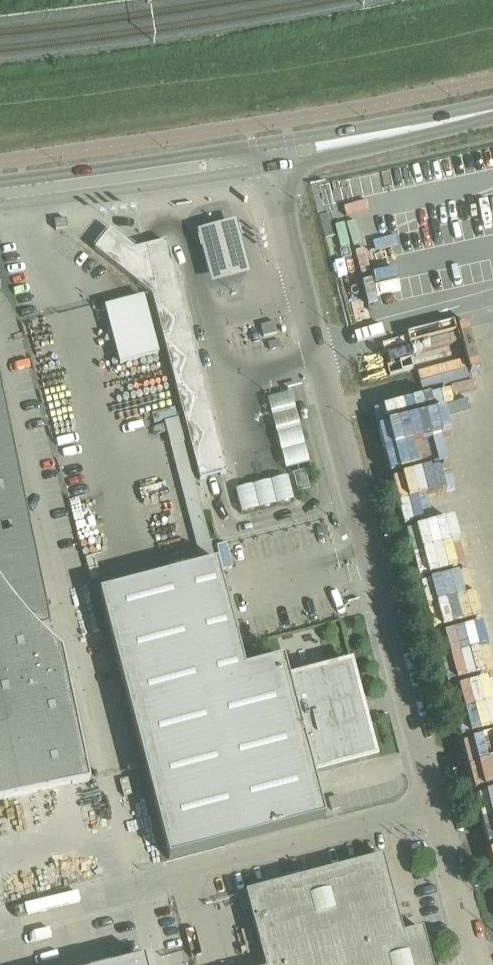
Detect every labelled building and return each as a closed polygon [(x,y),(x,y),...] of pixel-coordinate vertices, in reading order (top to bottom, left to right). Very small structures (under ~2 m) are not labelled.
[(66,220),(54,222),(55,231),(67,230),(66,220)] [(240,226),(201,235),(209,267),(215,289),(253,279),(247,257),(240,226)] [(216,478),(226,475),(166,244),(159,246),(136,252),(111,231),(95,251),(152,297),(200,482),(216,478)] [(275,324),(261,328),(264,339),(278,335),(275,324)] [(2,583),(4,586),(3,586),(8,593),(13,599),(18,606),(24,612),(32,621),(40,630),(44,634),(56,631),(1,380),(0,380),(0,579),(2,583)] [(293,393),(267,400),(287,474),(312,467),(293,393)] [(305,472),(294,475),(298,494),(310,491),(305,472)] [(295,503),(289,478),(237,490),(243,516),(295,503)] [(217,564),(100,595),(169,861),(326,820),(314,775),(376,759),(351,665),(289,681),(284,661),(245,671),(217,564)] [(90,782),(63,651),(60,649),(56,646),(47,638),(47,637),(44,634),(40,630),(32,621),(24,612),(18,606),(13,599),(8,593),(3,586),(4,586),(2,583),(0,579),(0,801),(90,782)] [(338,798),(329,800),(332,812),(341,809),(338,798)] [(423,931),(404,936),(384,858),(245,895),(264,964),(432,964),(423,931)]
